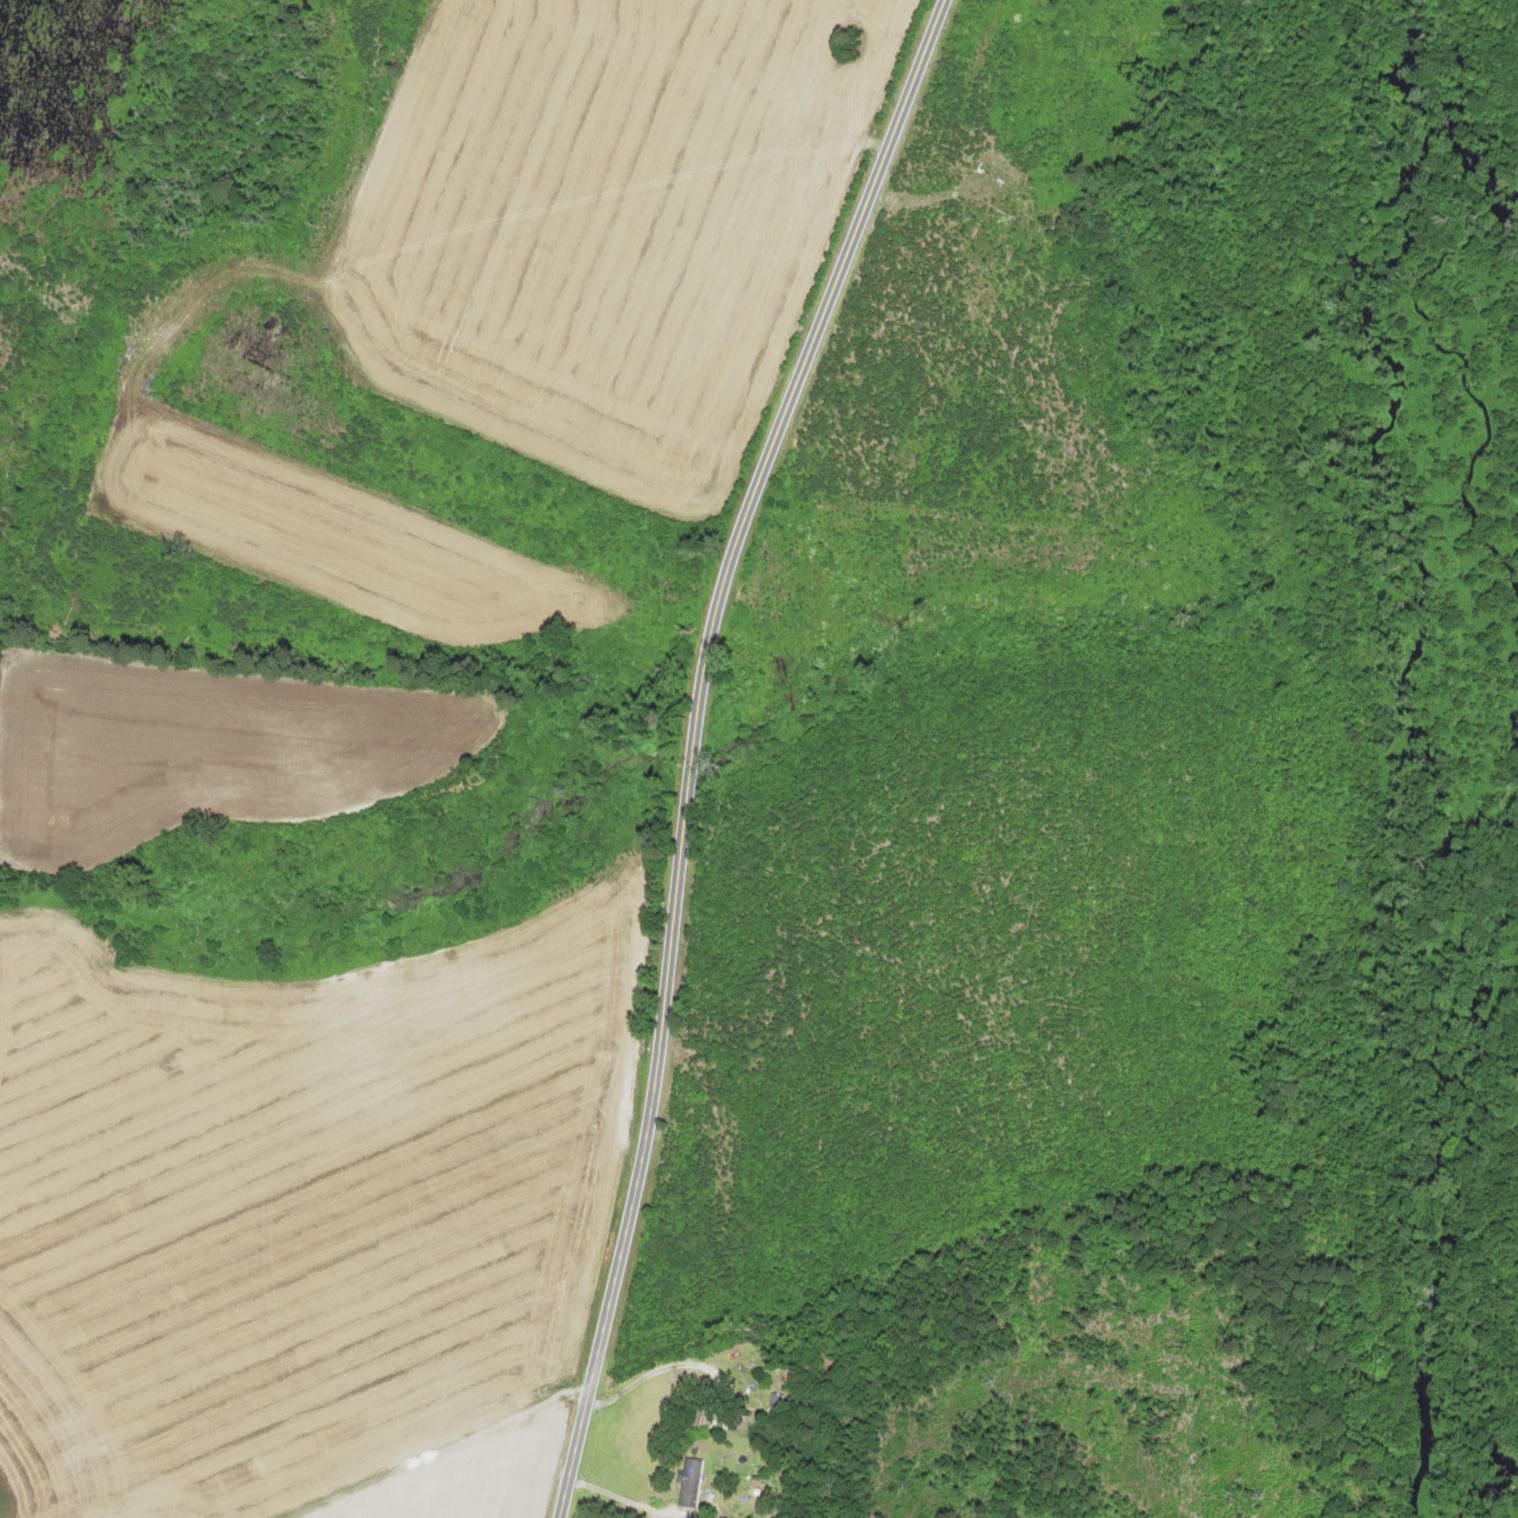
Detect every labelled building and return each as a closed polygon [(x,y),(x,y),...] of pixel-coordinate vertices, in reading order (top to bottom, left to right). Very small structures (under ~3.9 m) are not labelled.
[(709,1381),(699,1379),(690,1425),(701,1427),(709,1381)] [(702,1461),(684,1459),(678,1507),(696,1509),(702,1461)]
